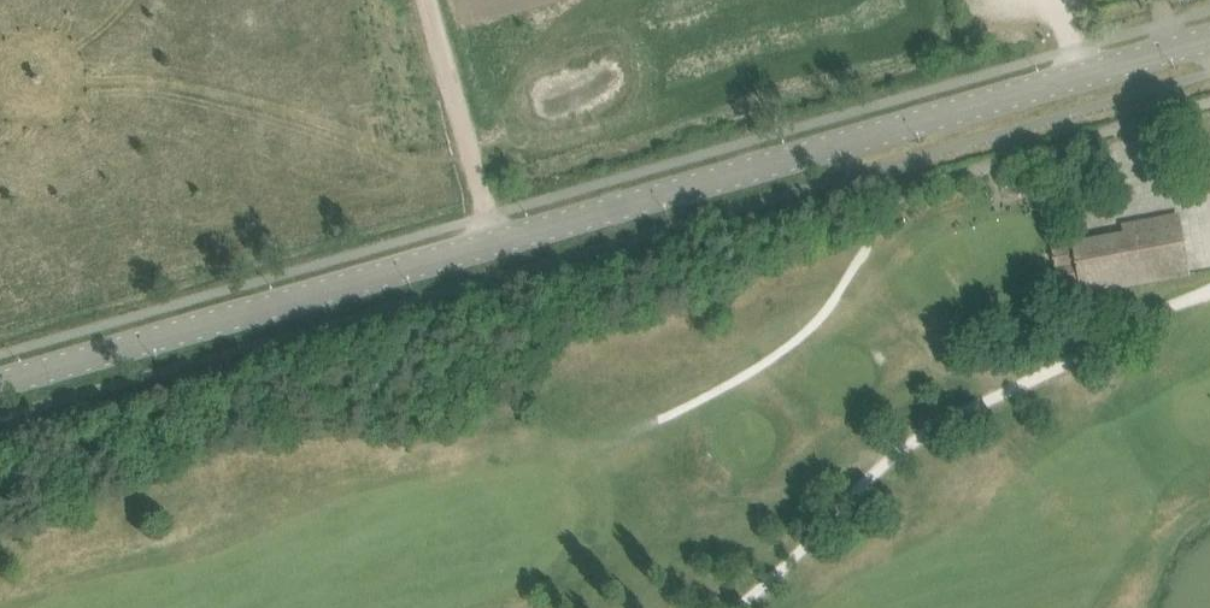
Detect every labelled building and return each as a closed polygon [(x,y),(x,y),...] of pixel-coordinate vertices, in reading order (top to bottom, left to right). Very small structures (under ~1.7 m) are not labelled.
[(1084,292),(1134,283),(1189,273),(1179,217),(1124,227),(1125,235),(1075,244),(1084,292)] [(1077,266),(1063,269),(1066,283),(1080,281),(1077,266)]
